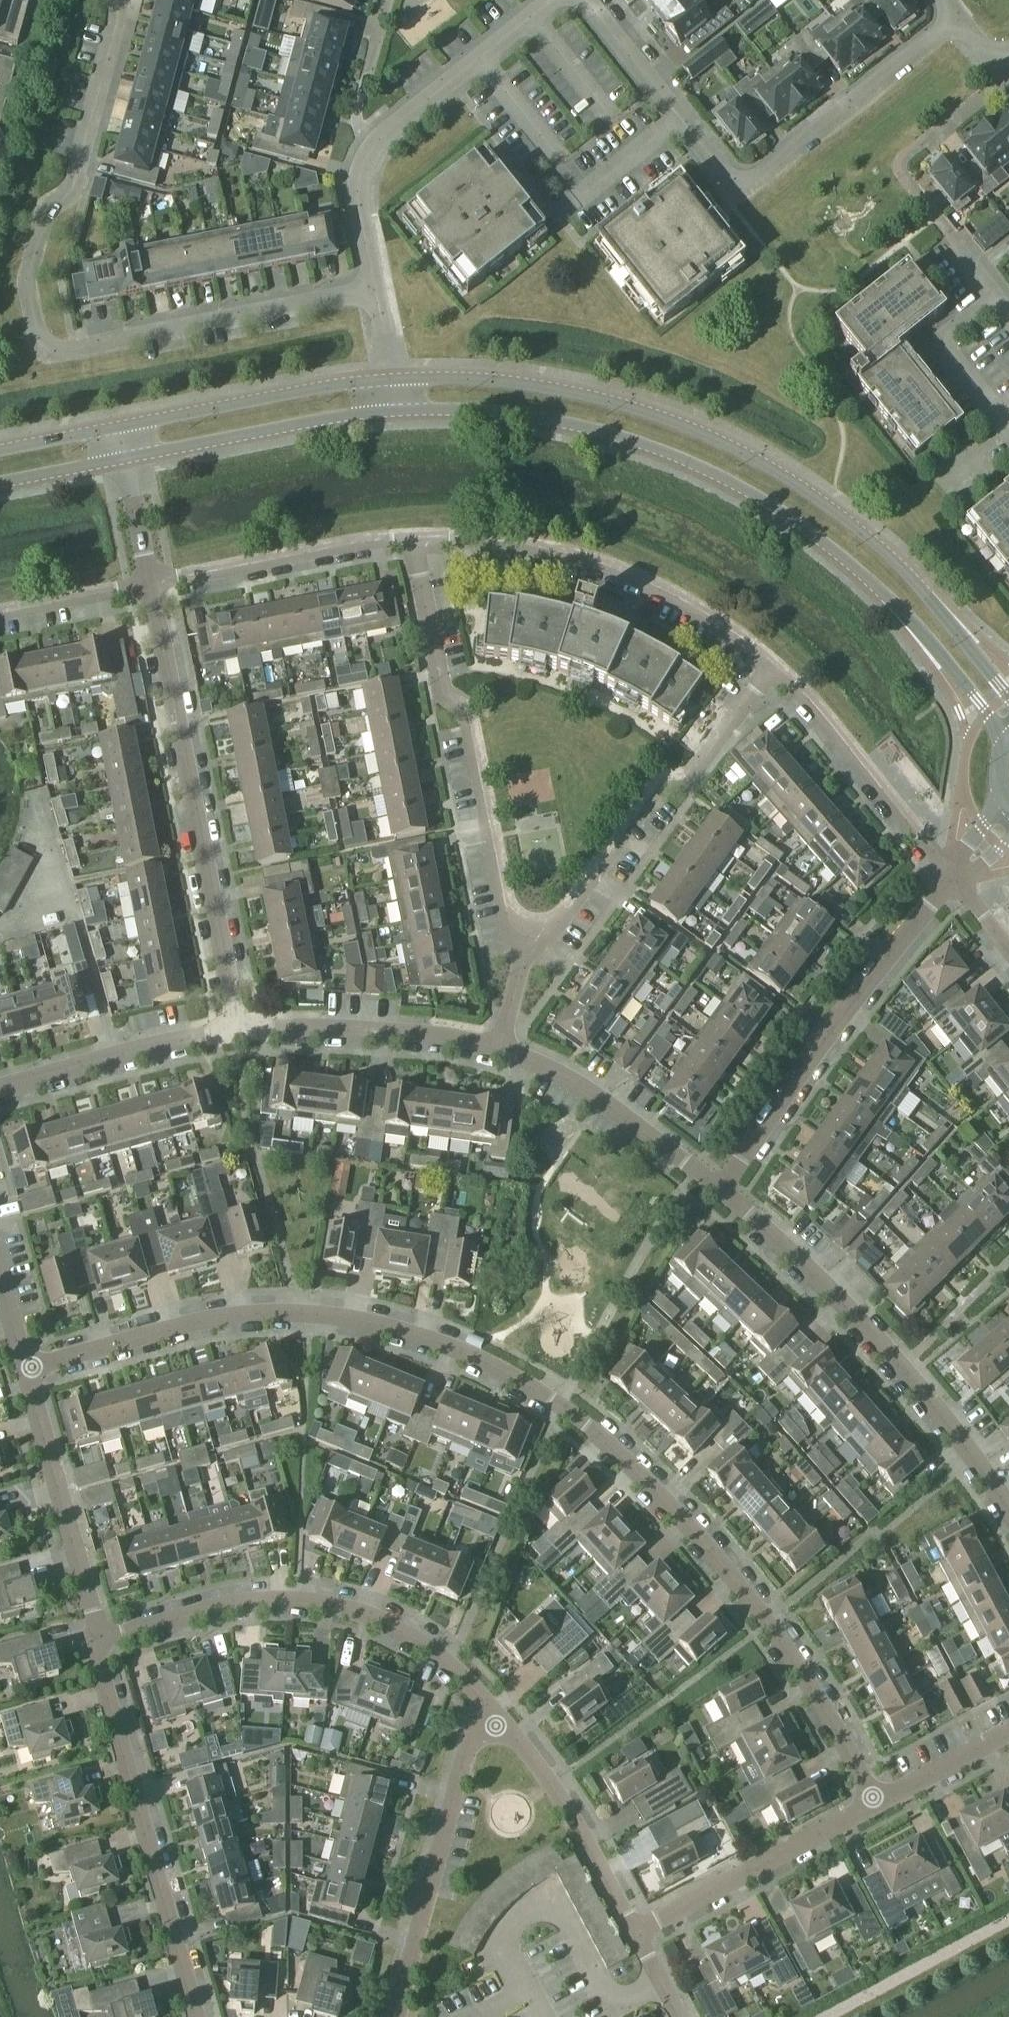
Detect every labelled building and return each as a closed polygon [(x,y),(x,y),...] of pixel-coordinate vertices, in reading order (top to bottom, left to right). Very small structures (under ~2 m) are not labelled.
[(7,45),(18,4),(10,2),(10,0),(0,0),(0,43),(7,45)] [(156,5),(197,16),(201,0),(157,0),(156,5)] [(355,0),(308,0),(308,1),(351,13),(355,0)] [(667,0),(643,0),(649,8),(651,7),(654,10),(667,0)] [(699,0),(698,0),(691,6),(686,0),(667,0),(654,10),(657,14),(655,15),(664,27),(664,28),(699,0)] [(699,0),(664,28),(667,31),(665,33),(674,45),(676,44),(680,48),(700,31),(707,40),(732,21),(724,11),(715,19),(699,0)] [(734,9),(741,2),(739,0),(726,0),(734,9)] [(867,1),(866,1),(865,0),(849,0),(852,5),(843,12),(847,17),(835,26),(862,60),(873,52),(871,49),(882,41),(865,20),(876,11),(867,1)] [(876,11),(893,32),(898,28),(900,31),(912,21),(910,18),(915,15),(911,10),(913,8),(907,0),(868,0),(867,1),(876,11)] [(196,16),(197,16),(156,5),(151,24),(184,33),(189,14),(196,16)] [(300,43),(340,54),(347,30),(327,25),(330,14),(306,7),(302,23),(305,24),(300,43)] [(807,34),(797,42),(812,62),(822,54),(839,75),(850,67),(851,69),(862,60),(835,26),(831,21),(819,31),(810,38),(807,34)] [(151,24),(145,44),(187,55),(192,35),(184,33),(151,24)] [(230,46),(240,48),(243,36),(233,33),(230,46)] [(245,50),(255,52),(259,40),(249,37),(245,50)] [(273,39),(269,60),(281,62),(285,42),(273,39)] [(292,41),(287,61),(301,65),(335,74),(340,54),(300,43),(299,44),(292,41)] [(718,42),(704,53),(713,64),(727,53),(718,42)] [(803,69),(812,62),(797,42),(787,50),(790,54),(781,61),(785,66),(773,76),(800,110),(811,101),(809,99),(819,91),(803,69)] [(145,44),(140,64),(174,73),(181,75),(187,55),(145,44)] [(236,61),(240,48),(230,46),(227,58),(236,61)] [(252,65),(255,52),(245,50),(242,62),(252,65)] [(691,82),(713,64),(704,53),(682,70),(691,82)] [(287,61),(282,81),(296,84),(330,94),(335,74),(301,65),(287,61)] [(12,68),(13,68),(13,67),(0,63),(0,113),(12,68)] [(140,64),(135,84),(176,94),(181,75),(174,73),(140,64)] [(219,85),(229,88),(232,75),(223,72),(219,85)] [(789,119),(800,110),(773,76),(761,85),(757,80),(748,88),(745,83),(735,92),(742,101),(741,101),(749,112),(760,103),(777,125),(787,116),(789,119)] [(235,89),(245,92),(248,79),(238,77),(235,89)] [(282,81),(277,100),(291,104),(324,113),(330,94),(296,84),(282,81)] [(170,114),(176,94),(135,84),(130,103),(170,114)] [(226,100),(229,88),(219,85),(216,98),(226,100)] [(241,104),(245,92),(235,89),(232,102),(241,104)] [(277,100),(272,120),(278,122),(319,133),(324,113),(291,104),(277,100)] [(749,112),(741,101),(727,112),(723,107),(713,116),(738,148),(740,147),(744,151),(748,147),(750,150),(763,140),(761,138),(766,134),(749,112)] [(165,134),(170,114),(130,103),(124,123),(158,132),(165,134)] [(209,124),(219,127),(222,114),(212,112),(209,124)] [(578,114),(560,129),(571,142),(589,126),(578,114)] [(1004,115),(994,123),(992,121),(981,129),(1008,163),(1008,120),(1004,115)] [(255,136),(251,152),(286,162),(289,151),(313,157),(319,133),(278,122),(272,120),(267,119),(262,138),(255,136)] [(153,151),(158,132),(124,123),(119,143),(159,154),(160,153),(153,151)] [(215,140),(219,127),(209,124),(205,137),(215,140)] [(998,172),(1008,163),(981,129),(970,138),(972,140),(962,149),(979,170),(968,178),(977,189),(977,188),(985,197),(1005,181),(998,172)] [(154,173),(159,154),(119,143),(113,167),(132,172),(129,183),(153,189),(157,173),(154,173)] [(208,153),(204,166),(214,168),(217,156),(208,153)] [(482,155),(405,216),(466,294),(543,232),(482,155)] [(977,189),(968,178),(967,179),(950,158),(946,161),(944,159),(931,169),(933,171),(929,175),(932,180),(930,181),(956,213),(966,205),(963,200),(977,189)] [(216,180),(219,195),(232,193),(229,177),(216,180)] [(718,228),(679,179),(597,244),(662,325),(743,260),(718,228)] [(197,207),(215,202),(210,182),(192,186),(197,207)] [(137,205),(140,194),(140,193),(129,190),(129,191),(126,202),(137,205)] [(163,193),(164,203),(184,203),(183,192),(163,193)] [(328,219),(299,225),(307,263),(336,257),(334,249),(345,247),(341,229),(331,231),(328,219)] [(283,267),(307,263),(299,225),(276,229),(283,267)] [(260,272),(283,267),(276,229),(252,234),(260,272)] [(236,277),(260,272),(252,234),(229,239),(236,277)] [(213,281),(236,277),(229,239),(205,243),(213,281)] [(189,286),(213,281),(205,243),(182,248),(189,286)] [(166,291),(189,286),(182,248),(158,253),(166,291)] [(142,295),(166,291),(158,253),(134,257),(142,295)] [(134,257),(109,262),(110,263),(117,299),(117,300),(142,295),(134,257)] [(82,269),(89,305),(117,299),(110,263),(82,269)] [(943,314),(938,308),(936,309),(906,271),(834,328),(864,366),(859,370),(858,369),(848,377),(854,386),(857,384),(858,385),(857,386),(914,458),(953,428),(954,430),(961,424),(900,349),(943,314)] [(1004,493),(966,523),(1008,577),(1008,486),(1003,491),(1004,493)] [(357,595),(364,635),(399,628),(393,597),(380,599),(378,591),(357,595)] [(343,639),(364,635),(357,595),(335,599),(343,639)] [(335,599),(314,603),(322,643),(343,639),(339,620),(335,599)] [(301,648),(322,643),(314,603),(293,608),(301,648)] [(670,728),(701,685),(688,676),(664,661),(638,647),(627,642),(636,620),(607,608),(596,604),(594,609),(576,603),(571,620),(530,611),(502,606),(487,604),(481,657),(532,665),(581,680),(627,701),(670,728)] [(280,652),(301,648),(293,608),(272,612),(280,652)] [(258,656),(280,652),(272,612),(251,616),(258,656)] [(237,660),(258,656),(251,616),(229,620),(237,660)] [(203,667),(237,660),(229,620),(207,624),(209,633),(197,636),(203,667)] [(80,650),(88,692),(100,689),(101,695),(105,699),(113,697),(118,721),(122,720),(124,729),(141,726),(139,715),(135,715),(132,700),(143,698),(140,677),(128,679),(126,668),(109,671),(104,645),(80,650)] [(68,696),(88,692),(80,650),(80,652),(59,656),(68,696)] [(47,700),(68,696),(59,656),(38,660),(47,700)] [(26,704),(47,700),(38,660),(18,664),(26,704)] [(26,704),(18,664),(18,662),(0,666),(0,721),(6,720),(4,708),(26,704)] [(387,666),(373,669),(375,682),(390,679),(387,666)] [(351,678),(353,686),(367,684),(365,675),(351,678)] [(338,689),(353,686),(351,678),(336,681),(338,689)] [(308,686),(310,695),(324,692),(322,683),(308,686)] [(367,712),(399,706),(394,684),(363,690),(367,712)] [(295,698),(310,695),(308,686),(294,689),(295,698)] [(266,694),(268,703),(282,700),(280,692),(266,694)] [(253,706),(268,703),(266,694),(251,697),(253,706)] [(325,713),(323,698),(314,700),(317,715),(325,713)] [(311,716),(308,701),(299,703),(302,717),(311,716)] [(371,733),(403,727),(399,706),(367,712),(371,733)] [(232,739),(264,733),(260,711),(228,717),(232,739)] [(352,716),(328,718),(329,728),(353,725),(352,716)] [(97,735),(95,725),(80,728),(82,738),(97,735)] [(323,743),(331,741),(328,727),(320,729),(323,743)] [(375,755),(407,748),(403,727),(371,733),(375,755)] [(308,746),(317,744),(314,730),(305,732),(308,746)] [(53,734),(55,743),(70,740),(68,731),(53,734)] [(236,760),(268,754),(264,733),(232,739),(236,760)] [(39,747),(55,743),(53,734),(37,737),(39,747)] [(104,763),(136,757),(131,735),(99,741),(104,763)] [(749,783),(780,756),(766,739),(759,745),(750,736),(726,757),(749,783)] [(331,741),(323,743),(325,758),(334,756),(331,741)] [(317,744),(308,746),(311,760),(319,759),(317,744)] [(379,776),(411,769),(407,748),(375,755),(379,776)] [(240,781),(272,775),(268,754),(236,760),(240,781)] [(780,756),(749,783),(750,784),(764,800),(794,773),(780,756)] [(42,759),(45,774),(55,772),(52,757),(42,759)] [(108,784),(140,778),(136,757),(104,763),(108,784)] [(344,768),(361,767),(360,757),(343,759),(344,768)] [(384,797),(416,791),(411,769),(379,776),(384,797)] [(328,786),(336,784),(334,770),(325,772),(328,786)] [(57,785),(55,772),(45,774),(48,787),(57,785)] [(320,788),(328,786),(325,772),(317,773),(320,788)] [(778,816),(809,789),(794,773),(764,800),(778,816)] [(240,781),(245,802),(276,796),(272,775),(240,781)] [(112,805),(144,799),(140,778),(108,784),(112,805)] [(328,786),(331,800),(339,799),(336,784),(328,786)] [(322,802),(331,800),(328,786),(320,788),(322,802)] [(823,805),(809,789),(778,816),(785,825),(780,830),(779,834),(784,839),(792,832),(823,805)] [(388,818),(420,812),(416,791),(384,797),(388,818)] [(249,824),(281,817),(276,796),(245,802),(249,824)] [(116,826),(148,820),(144,799),(112,805),(116,826)] [(59,800),(49,803),(54,818),(63,815),(59,800)] [(806,848),(837,821),(823,805),(792,832),(806,848)] [(737,827),(742,820),(730,811),(725,818),(737,827)] [(339,828),(348,826),(345,812),(337,813),(339,828)] [(420,812),(388,818),(392,840),(424,834),(420,812)] [(54,818),(57,830),(67,828),(63,815),(54,818)] [(325,831),(333,829),(331,815),(322,816),(325,831)] [(253,845),(285,839),(281,817),(249,824),(253,845)] [(700,836),(726,855),(740,837),(713,818),(700,836)] [(120,847),(152,841),(148,820),(116,826),(120,847)] [(742,820),(737,827),(748,836),(754,828),(742,820)] [(820,865),(851,838),(837,821),(806,848),(820,865)] [(348,826),(339,828),(342,842),(351,840),(348,826)] [(333,829),(325,831),(328,845),(336,843),(333,829)] [(714,872),(726,855),(700,836),(688,853),(714,872)] [(835,881),(841,875),(866,854),(851,838),(820,865),(835,881)] [(285,839),(253,845),(257,867),(289,861),(285,839)] [(768,856),(774,849),(762,840),(757,847),(768,856)] [(152,841),(120,847),(125,869),(157,863),(152,841)] [(71,842),(61,845),(65,858),(75,856),(71,842)] [(392,882),(432,874),(428,852),(419,854),(417,842),(385,848),(392,882)] [(774,849),(768,856),(780,864),(785,857),(774,849)] [(4,862),(25,873),(31,863),(10,851),(4,862)] [(701,890),(714,872),(688,853),(675,871),(701,890)] [(866,854),(841,875),(856,892),(869,881),(873,885),(889,871),(874,855),(870,859),(866,854)] [(65,858),(69,872),(79,869),(75,856),(65,858)] [(25,873),(4,862),(0,869),(0,873),(19,884),(25,873)] [(272,894),(263,896),(268,918),(308,910),(305,897),(312,896),(305,863),(287,866),(290,878),(269,882),(272,894)] [(773,869),(766,864),(757,877),(764,882),(773,869)] [(130,898),(162,892),(158,870),(126,876),(130,898)] [(689,907),(701,890),(675,871),(662,888),(689,907)] [(19,884),(0,873),(0,887),(13,894),(19,884)] [(793,889),(798,882),(786,873),(781,880),(793,889)] [(396,903),(436,895),(432,874),(392,882),(396,903)] [(764,882),(757,877),(749,887),(756,893),(764,882)] [(798,882),(793,889),(804,898),(810,891),(798,882)] [(13,894),(0,887),(0,900),(8,905),(13,894)] [(675,925),(689,907),(662,888),(649,906),(675,925)] [(758,900),(765,905),(774,893),(767,888),(758,900)] [(79,908),(89,905),(85,892),(75,894),(79,908)] [(135,919),(167,913),(162,892),(130,898),(135,919)] [(356,911),(364,910),(362,895),(353,897),(356,911)] [(400,925),(441,917),(436,895),(396,903),(400,925)] [(835,920),(842,909),(823,895),(815,906),(835,920)] [(747,904),(740,899),(731,911),(738,916),(747,904)] [(757,916),(765,905),(758,900),(750,911),(757,916)] [(784,919),(818,943),(831,925),(798,901),(784,919)] [(89,905),(79,908),(83,922),(93,919),(89,905)] [(343,925),(352,923),(349,909),(341,911),(343,925)] [(272,939),(312,931),(308,910),(268,918),(272,939)] [(364,910),(356,911),(359,926),(367,924),(364,910)] [(738,916),(731,911),(723,922),(730,927),(738,916)] [(139,940),(171,934),(167,913),(135,919),(139,940)] [(403,945),(400,946),(400,947),(445,938),(441,917),(400,925),(403,945)] [(624,941),(657,966),(668,950),(677,956),(686,943),(652,918),(644,928),(637,923),(624,941)] [(805,960),(818,943),(784,919),(772,936),(805,960)] [(732,934),(739,939),(748,928),(741,922),(732,934)] [(122,923),(102,924),(103,940),(118,939),(120,967),(125,966),(122,923)] [(352,923),(343,925),(346,940),(355,938),(352,923)] [(64,942),(76,938),(73,926),(61,930),(64,942)] [(312,931),(272,939),(276,960),(316,953),(312,931)] [(97,933),(87,936),(91,950),(101,948),(97,933)] [(705,945),(712,951),(721,939),(714,933),(705,945)] [(143,962),(175,956),(171,934),(139,940),(143,962)] [(731,951),(739,939),(732,934),(724,946),(731,951)] [(364,953),(373,951),(369,935),(361,937),(364,953)] [(792,978),(805,960),(772,936),(759,954),(792,978)] [(18,942),(20,952),(36,947),(33,938),(18,942)] [(445,938),(400,947),(404,968),(449,959),(445,938)] [(624,941),(611,959),(644,983),(648,986),(653,980),(649,977),(657,966),(624,941)] [(5,956),(20,952),(18,942),(3,946),(5,956)] [(960,961),(948,945),(931,959),(935,964),(918,977),(926,987),(913,998),(929,1018),(954,997),(947,988),(963,976),(955,965),(960,961)] [(91,950),(95,963),(105,960),(101,948),(91,950)] [(373,951),(364,953),(367,965),(375,964),(373,951)] [(316,953),(276,960),(280,982),(298,979),(299,985),(320,986),(320,985),(315,960),(317,959),(316,953)] [(779,996),(792,978),(759,954),(746,972),(779,996)] [(147,983),(179,977),(175,956),(143,962),(147,983)] [(449,959),(404,968),(407,989),(439,984),(440,990),(461,990),(456,965),(450,966),(449,959)] [(631,1000),(644,983),(611,959),(598,976),(631,1000)] [(712,981),(718,964),(705,959),(699,977),(712,981)] [(71,968),(49,974),(52,985),(63,1026),(86,1019),(81,1000),(93,996),(84,965),(71,968)] [(360,995),(361,969),(347,968),(345,995),(360,995)] [(380,996),(382,970),(367,969),(366,996),(380,996)] [(109,975),(99,977),(103,992),(113,990),(109,975)] [(619,1018),(631,1000),(598,976),(585,993),(619,1018)] [(179,977),(147,983),(151,1005),(183,999),(179,977)] [(721,1005),(755,1029),(768,1011),(760,1006),(768,995),(742,977),(721,1005)] [(62,1025),(63,1026),(52,985),(31,991),(42,1030),(62,1025)] [(665,999),(673,1004),(681,992),(674,987),(665,999)] [(103,992),(107,1005),(117,1002),(113,990),(103,992)] [(681,1002),(688,1007),(697,996),(690,990),(681,1002)] [(22,1036),(42,1030),(31,991),(11,997),(22,1036)] [(606,1035),(619,1018),(585,993),(573,1011),(599,1030),(606,1035)] [(951,1046),(995,1011),(987,1001),(985,1003),(977,993),(961,1006),(954,997),(929,1018),(951,1046)] [(22,1036),(11,997),(0,1000),(0,1037),(1,1042),(22,1036)] [(664,1015),(673,1004),(665,999),(657,1010),(664,1015)] [(680,1019),(688,1007),(681,1002),(673,1014),(680,1019)] [(721,1005),(709,1022),(742,1047),(755,1029),(721,1005)] [(586,1048),(599,1030),(573,1011),(568,1017),(564,1013),(551,1030),(568,1043),(571,1038),(586,1048)] [(992,1045),(1008,1032),(1001,1023),(1003,1021),(995,1011),(951,1046),(951,1047),(958,1041),(972,1059),(958,1071),(965,1080),(999,1053),(992,1045)] [(887,1015),(877,1028),(897,1043),(907,1029),(887,1015)] [(641,1031),(648,1036),(657,1025),(650,1019),(641,1031)] [(729,1064),(742,1047),(709,1022),(696,1040),(729,1064)] [(655,1037),(662,1042),(671,1030),(664,1025),(655,1037)] [(639,1048),(648,1036),(641,1031),(632,1043),(639,1048)] [(654,1054),(662,1042),(655,1037),(647,1048),(654,1054)] [(716,1081),(729,1064),(696,1040),(683,1057),(716,1081)] [(612,1063),(623,1070),(637,1051),(627,1043),(612,1063)] [(870,1067),(903,1091),(924,1063),(898,1044),(891,1054),(884,1049),(870,1067)] [(1008,1092),(1008,1060),(1006,1062),(999,1053),(965,1080),(966,1081),(974,1074),(981,1084),(988,1079),(1003,1097),(1008,1092)] [(653,1062),(643,1054),(627,1074),(638,1082),(653,1062)] [(703,1099),(716,1081),(683,1057),(670,1075),(703,1099)] [(908,1094),(903,1091),(870,1067),(858,1084),(895,1112),(908,1094)] [(958,1071),(944,1081),(952,1091),(965,1080),(958,1071)] [(699,1105),(703,1099),(670,1075),(676,1080),(664,1098),(678,1108),(674,1113),(691,1125),(704,1108),(699,1105)] [(260,1090),(259,1116),(276,1119),(277,1113),(292,1115),(291,1121),(292,1121),(298,1079),(274,1076),(272,1092),(260,1090)] [(314,1124),(319,1083),(298,1080),(299,1079),(298,1079),(292,1121),(314,1124)] [(335,1127),(341,1085),(340,1085),(340,1086),(319,1083),(314,1124),(335,1127)] [(883,1129),(895,1112),(858,1084),(845,1102),(883,1129)] [(369,1143),(373,1110),(361,1108),(364,1088),(341,1085),(335,1127),(358,1130),(356,1141),(369,1143)] [(180,1093),(190,1128),(207,1123),(208,1128),(220,1125),(215,1106),(209,1108),(203,1086),(180,1093)] [(373,1110),(369,1143),(381,1144),(382,1140),(405,1143),(407,1131),(412,1095),(388,1091),(385,1111),(373,1110)] [(180,1094),(160,1100),(171,1139),(192,1134),(190,1128),(180,1093),(180,1094)] [(428,1132),(433,1099),(412,1096),(412,1095),(407,1131),(408,1129),(428,1132)] [(449,1142),(454,1102),(433,1099),(428,1132),(427,1139),(449,1142)] [(139,1106),(150,1145),(171,1139),(160,1100),(139,1106)] [(470,1145),(476,1103),(475,1103),(475,1104),(454,1102),(449,1142),(470,1145)] [(845,1102),(832,1119),(869,1147),(875,1138),(884,1145),(890,1135),(883,1129),(845,1102)] [(476,1103),(470,1145),(492,1148),(490,1159),(505,1161),(509,1128),(496,1126),(499,1106),(476,1103)] [(139,1106),(119,1111),(130,1151),(150,1145),(139,1106)] [(119,1111),(98,1117),(109,1157),(130,1151),(119,1111)] [(88,1163),(109,1157),(98,1117),(77,1123),(88,1163)] [(857,1164),(869,1147),(832,1119),(819,1136),(857,1164)] [(77,1123),(56,1129),(67,1168),(88,1163),(77,1123)] [(930,1138),(937,1144),(947,1133),(940,1127),(930,1138)] [(47,1174),(67,1168),(56,1129),(36,1135),(47,1174)] [(36,1135),(36,1133),(24,1137),(23,1131),(5,1136),(10,1155),(16,1154),(22,1175),(44,1169),(46,1174),(47,1174),(36,1135)] [(844,1181),(857,1164),(819,1136),(806,1154),(844,1181)] [(995,1150),(982,1136),(974,1143),(986,1158),(995,1150)] [(927,1154),(937,1144),(930,1138),(921,1149),(927,1154)] [(288,1154),(289,1145),(271,1142),(269,1152),(288,1154)] [(289,1145),(288,1154),(301,1156),(303,1146),(289,1145)] [(317,1158),(330,1160),(332,1150),(318,1148),(317,1158)] [(219,1160),(216,1150),(198,1155),(201,1165),(219,1160)] [(831,1199),(844,1181),(806,1154),(794,1171),(831,1199)] [(177,1161),(180,1171),(193,1167),(191,1157),(177,1161)] [(423,1170),(424,1160),(411,1158),(409,1168),(423,1170)] [(901,1170),(908,1176),(918,1165),(911,1159),(901,1170)] [(1000,1221),(1008,1213),(1008,1181),(987,1159),(978,1169),(986,1178),(971,1192),(1000,1221)] [(424,1160),(423,1170),(437,1171),(438,1162),(424,1160)] [(166,1175),(180,1171),(177,1161),(164,1165),(166,1175)] [(920,1172),(926,1178),(936,1167),(929,1161),(920,1172)] [(445,1173),(458,1174),(460,1165),(446,1163),(445,1173)] [(898,1187),(908,1176),(901,1170),(892,1181),(898,1187)] [(785,1173),(772,1191),(789,1203),(792,1198),(806,1209),(818,1217),(831,1199),(794,1171),(789,1177),(785,1173)] [(137,1176),(139,1185),(153,1182),(150,1172),(137,1176)] [(917,1189),(926,1178),(920,1172),(910,1183),(917,1189)] [(331,1174),(325,1196),(336,1199),(341,1176),(331,1174)] [(406,1175),(403,1188),(416,1191),(419,1177),(406,1175)] [(126,1189),(139,1185),(137,1176),(123,1180),(126,1189)] [(108,1181),(94,1184),(97,1195),(110,1191),(108,1181)] [(94,1184),(81,1188),(83,1198),(97,1195),(94,1184)] [(140,1188),(144,1206),(158,1203),(153,1185),(140,1188)] [(49,1190),(19,1199),(20,1199),(24,1215),(54,1207),(49,1190)] [(73,1190),(60,1194),(62,1204),(76,1200),(73,1190)] [(872,1203),(879,1208),(889,1197),(882,1192),(872,1203)] [(985,1237),(1000,1221),(971,1192),(956,1208),(985,1237)] [(209,1197),(218,1228),(229,1225),(238,1256),(262,1249),(252,1213),(250,1214),(248,1207),(227,1213),(221,1193),(209,1197)] [(891,1205),(897,1210),(907,1199),(901,1194),(891,1205)] [(207,1232),(218,1228),(209,1197),(197,1200),(202,1220),(180,1226),(193,1272),(206,1268),(205,1266),(216,1263),(207,1232)] [(879,1208),(872,1203),(863,1213),(869,1219),(879,1208)] [(330,1228),(324,1265),(326,1266),(325,1272),(346,1276),(347,1269),(349,1270),(355,1238),(366,1240),(371,1207),(359,1205),(356,1225),(352,1224),(352,1225),(334,1222),(333,1228),(330,1228)] [(888,1221),(897,1210),(891,1205),(881,1215),(888,1221)] [(985,1237),(956,1208),(952,1205),(938,1220),(942,1224),(970,1252),(985,1237)] [(396,1281),(404,1233),(380,1229),(384,1209),(371,1207),(366,1240),(377,1242),(372,1273),(382,1275),(382,1278),(396,1281)] [(193,1272),(180,1226),(179,1226),(181,1233),(159,1239),(151,1213),(139,1216),(148,1248),(159,1245),(168,1276),(178,1273),(179,1276),(193,1272)] [(137,1251),(148,1248),(139,1216),(127,1220),(132,1239),(110,1246),(123,1292),(136,1288),(135,1285),(146,1282),(137,1251)] [(855,1216),(832,1242),(841,1251),(864,1225),(855,1216)] [(437,1252),(443,1219),(431,1217),(427,1237),(404,1233),(396,1281),(410,1283),(410,1280),(421,1282),(426,1250),(437,1252)] [(443,1219),(437,1252),(449,1254),(443,1286),(469,1290),(475,1252),(472,1252),(474,1245),(454,1242),(458,1222),(443,1219)] [(867,1231),(873,1237),(883,1226),(876,1221),(867,1231)] [(955,1267),(970,1252),(942,1224),(926,1239),(955,1267)] [(123,1292),(110,1246),(87,1252),(81,1233),(69,1236),(78,1268),(89,1265),(98,1296),(108,1293),(109,1296),(123,1292)] [(67,1271),(78,1268),(69,1236),(57,1240),(63,1259),(41,1265),(43,1272),(41,1273),(51,1309),(76,1302),(67,1271)] [(846,1255),(855,1263),(871,1245),(862,1237),(846,1255)] [(677,1251),(668,1267),(670,1269),(674,1273),(671,1276),(683,1288),(690,1280),(715,1254),(698,1238),(683,1254),(677,1251)] [(939,1283),(955,1267),(926,1239),(911,1254),(939,1283)] [(939,1283),(911,1254),(911,1255),(908,1252),(893,1267),(901,1275),(924,1298),(939,1283)] [(690,1280),(683,1288),(699,1303),(702,1299),(730,1270),(715,1255),(716,1255),(715,1254),(690,1280)] [(718,1314),(746,1285),(730,1270),(702,1299),(718,1314)] [(919,1303),(924,1298),(901,1275),(885,1291),(898,1303),(893,1307),(908,1322),(923,1307),(919,1303)] [(718,1314),(716,1316),(732,1330),(738,1324),(761,1300),(746,1285),(718,1314)] [(660,1312),(667,1305),(656,1294),(649,1301),(660,1312)] [(749,1344),(778,1313),(777,1313),(776,1314),(761,1300),(738,1324),(753,1338),(749,1343),(749,1344)] [(638,1314),(642,1318),(650,1310),(643,1304),(636,1312),(638,1314)] [(667,1305),(660,1312),(671,1322),(678,1314),(667,1305)] [(766,1378),(790,1355),(780,1345),(795,1330),(778,1313),(749,1344),(766,1360),(758,1369),(766,1378)] [(692,1341),(699,1334),(689,1325),(682,1332),(692,1341)] [(1008,1325),(992,1339),(1008,1359),(1008,1325)] [(674,1346),(681,1339),(669,1328),(662,1336),(674,1346)] [(699,1334),(692,1341),(702,1351),(709,1344),(699,1334)] [(691,1349),(681,1339),(674,1346),(684,1356),(691,1349)] [(1008,1379),(1008,1359),(992,1339),(976,1353),(1002,1384),(1008,1379)] [(640,1348),(636,1352),(627,1347),(620,1361),(625,1365),(609,1381),(627,1397),(657,1364),(640,1348)] [(801,1395),(833,1368),(817,1350),(800,1365),(790,1355),(766,1378),(775,1388),(786,1378),(801,1395)] [(254,1357),(263,1393),(280,1388),(282,1393),(290,1391),(291,1373),(283,1372),(277,1351),(254,1357)] [(1002,1384),(976,1353),(971,1358),(967,1353),(950,1367),(964,1383),(968,1379),(980,1393),(987,1386),(992,1393),(1002,1384)] [(713,1361),(724,1371),(731,1364),(720,1354),(713,1361)] [(346,1403),(362,1364),(340,1355),(331,1375),(323,1374),(322,1393),(331,1396),(333,1391),(347,1397),(345,1402),(346,1403)] [(253,1359),(234,1364),(243,1397),(245,1404),(265,1398),(263,1393),(254,1357),(253,1357),(253,1359)] [(702,1359),(695,1366),(705,1376),(712,1368),(702,1359)] [(234,1364),(213,1370),(222,1403),(234,1399),(236,1406),(245,1404),(243,1397),(234,1364)] [(366,1411),(381,1373),(362,1365),(363,1364),(362,1364),(346,1403),(366,1411)] [(643,1411),(671,1381),(671,1380),(672,1379),(657,1364),(627,1397),(627,1398),(628,1397),(643,1411)] [(712,1368),(705,1376),(715,1385),(722,1378),(712,1368)] [(816,1412),(847,1384),(833,1369),(834,1368),(833,1368),(801,1395),(816,1412)] [(213,1370),(192,1376),(201,1409),(204,1418),(224,1412),(222,1403),(213,1370)] [(389,1412),(401,1381),(381,1373),(366,1411),(367,1411),(369,1405),(389,1412)] [(180,1414),(201,1409),(192,1376),(171,1382),(180,1414)] [(389,1412),(385,1422),(405,1431),(402,1438),(414,1442),(426,1411),(415,1407),(422,1389),(401,1381),(389,1412)] [(659,1426),(687,1396),(671,1381),(643,1411),(659,1426)] [(159,1420),(180,1414),(171,1382),(150,1388),(159,1420)] [(847,1384),(816,1412),(826,1423),(818,1430),(822,1435),(830,1428),(861,1401),(847,1384)] [(150,1388),(129,1393),(138,1426),(141,1435),(162,1429),(159,1420),(150,1388)] [(118,1432),(138,1426),(129,1393),(109,1399),(118,1432)] [(687,1396),(659,1426),(675,1440),(674,1441),(703,1410),(688,1396),(687,1396)] [(450,1445),(466,1407),(445,1398),(438,1416),(426,1411),(414,1442),(425,1447),(430,1436),(450,1445)] [(88,1403),(88,1404),(99,1446),(100,1446),(120,1441),(118,1432),(109,1399),(88,1405),(88,1403)] [(96,1447),(99,1446),(88,1404),(77,1407),(75,1401),(57,1406),(63,1425),(68,1424),(74,1445),(77,1445),(79,1451),(96,1446),(96,1447)] [(844,1444),(875,1417),(861,1401),(830,1428),(844,1444)] [(470,1453),(486,1415),(466,1407),(450,1445),(470,1453)] [(770,1422),(778,1416),(772,1409),(764,1416),(770,1422)] [(718,1448),(741,1424),(731,1414),(720,1426),(703,1410),(674,1441),(692,1457),(709,1439),(718,1448)] [(470,1453),(469,1454),(489,1463),(493,1455),(506,1422),(505,1422),(505,1423),(486,1415),(470,1453)] [(855,1464),(890,1433),(875,1417),(844,1444),(858,1459),(854,1463),(855,1464)] [(787,1436),(795,1430),(785,1419),(778,1426),(787,1436)] [(290,1420),(275,1424),(277,1434),(293,1429),(290,1420)] [(506,1422),(493,1455),(506,1460),(504,1466),(518,1472),(525,1454),(520,1452),(528,1431),(506,1422)] [(999,1429),(1008,1441),(1008,1440),(1008,1422),(999,1429)] [(262,1438),(277,1434),(275,1424),(259,1429),(262,1438)] [(722,1492),(754,1464),(739,1447),(752,1435),(741,1424),(718,1448),(727,1457),(706,1475),(722,1492)] [(795,1430),(787,1436),(796,1447),(804,1440),(795,1430)] [(328,1447),(332,1437),(319,1432),(315,1442),(328,1447)] [(244,1433),(231,1436),(234,1446),(247,1442),(244,1433)] [(869,1480),(903,1449),(904,1448),(890,1433),(855,1464),(869,1480)] [(217,1440),(220,1450),(234,1446),(231,1436),(217,1440)] [(332,1437),(328,1447),(341,1452),(345,1442),(332,1437)] [(774,1446),(784,1457),(791,1450),(782,1440),(774,1446)] [(190,1451),(193,1461),(206,1457),(204,1447),(190,1451)] [(240,1461),(256,1456),(253,1447),(237,1451),(240,1461)] [(355,1458),(368,1463),(372,1453),(359,1448),(355,1458)] [(903,1449),(869,1480),(878,1473),(888,1485),(884,1489),(892,1499),(907,1486),(903,1481),(920,1466),(903,1449)] [(193,1461),(190,1451),(177,1455),(180,1464),(193,1461)] [(240,1461),(237,1451),(222,1456),(224,1465),(240,1461)] [(816,1469),(823,1462),(814,1452),(806,1458),(816,1469)] [(315,1475),(333,1481),(341,1460),(323,1453),(315,1475)] [(160,1454),(147,1458),(150,1469),(163,1466),(160,1454)] [(478,1470),(480,1460),(461,1456),(459,1466),(478,1470)] [(196,1470),(209,1466),(206,1457),(193,1461),(196,1470)] [(147,1458),(134,1461),(137,1473),(150,1469),(147,1458)] [(180,1464),(182,1474),(196,1470),(193,1461),(180,1464)] [(803,1479),(810,1472),(801,1461),(794,1468),(803,1479)] [(823,1462),(816,1469),(825,1479),(833,1473),(823,1462)] [(360,1479),(364,1468),(351,1463),(347,1473),(360,1479)] [(128,1464),(113,1468),(116,1479),(131,1475),(128,1464)] [(737,1507),(768,1480),(754,1464),(722,1492),(723,1493),(724,1492),(737,1507)] [(103,1465),(73,1473),(78,1489),(108,1481),(103,1465)] [(364,1468),(360,1479),(372,1484),(377,1474),(364,1468)] [(165,1471),(152,1475),(155,1484),(167,1481),(165,1471)] [(810,1472),(803,1479),(812,1489),(820,1483),(810,1472)] [(183,1490),(199,1486),(195,1474),(179,1478),(183,1490)] [(152,1475),(138,1479),(140,1488),(155,1484),(152,1475)] [(552,1548),(577,1525),(569,1517),(593,1495),(576,1476),(548,1502),(549,1504),(544,1508),(559,1525),(531,1550),(539,1559),(541,1557),(541,1558),(552,1548)] [(751,1524),(782,1497),(768,1480),(737,1507),(751,1524)] [(131,1481),(117,1485),(119,1494),(133,1490),(131,1481)] [(435,1482),(431,1492),(444,1497),(448,1487),(435,1482)] [(844,1501),(852,1495),(843,1484),(835,1491),(844,1501)] [(110,1487),(79,1495),(84,1511),(114,1503),(110,1487)] [(472,1506),(476,1495),(463,1490),(459,1500),(472,1506)] [(264,1491),(247,1495),(251,1510),(261,1546),(284,1539),(278,1518),(284,1516),(279,1497),(272,1499),(267,1500),(264,1491)] [(164,1509),(175,1506),(172,1492),(160,1495),(164,1509)] [(832,1511),(839,1505),(830,1494),(822,1501),(832,1511)] [(476,1495),(472,1506),(502,1518),(506,1508),(476,1495)] [(852,1495),(844,1501),(855,1513),(862,1506),(852,1495)] [(782,1497),(751,1524),(766,1540),(791,1518),(797,1513),(782,1497)] [(330,1551),(346,1512),(345,1511),(343,1517),(328,1511),(331,1505),(319,1500),(311,1519),(317,1521),(308,1542),(330,1551)] [(346,1512),(331,1549),(337,1552),(335,1558),(348,1564),(351,1558),(366,1520),(371,1509),(351,1501),(346,1512)] [(234,1505),(228,1506),(240,1550),(260,1544),(261,1546),(251,1510),(251,1511),(251,1512),(240,1515),(238,1508),(234,1505)] [(464,1521),(468,1510),(455,1505),(451,1515),(464,1521)] [(839,1505),(832,1511),(842,1523),(849,1516),(839,1505)] [(221,1520),(211,1523),(220,1556),(240,1550),(228,1506),(218,1509),(221,1520)] [(419,1514),(408,1509),(402,1522),(390,1553),(401,1558),(392,1581),(413,1589),(416,1584),(415,1583),(430,1546),(410,1538),(419,1514)] [(468,1510),(464,1521),(477,1526),(481,1516),(468,1510)] [(791,1518),(766,1540),(780,1556),(779,1557),(807,1533),(806,1532),(812,1527),(798,1511),(797,1513),(791,1518)] [(208,1512),(187,1518),(199,1562),(220,1556),(211,1523),(208,1512)] [(577,1525),(552,1548),(561,1557),(576,1543),(592,1561),(627,1529),(618,1518),(616,1520),(608,1512),(585,1534),(577,1525)] [(10,1541),(8,1534),(15,1530),(11,1517),(0,1520),(0,1544),(10,1541)] [(181,1531),(169,1535),(178,1567),(199,1562),(187,1518),(178,1521),(181,1531)] [(390,1553),(402,1522),(391,1518),(387,1528),(366,1520),(351,1558),(372,1566),(379,1549),(390,1553)] [(166,1524),(145,1530),(157,1573),(178,1567),(169,1535),(166,1524)] [(939,1565),(976,1545),(965,1524),(945,1535),(942,1530),(925,1539),(931,1550),(936,1547),(943,1562),(938,1564),(939,1565)] [(601,1601),(625,1579),(618,1570),(642,1549),(635,1541),(637,1539),(627,1529),(592,1561),(608,1578),(592,1592),(601,1601)] [(125,1535),(125,1538),(137,1580),(137,1579),(157,1573),(145,1530),(125,1535)] [(807,1533),(779,1557),(795,1575),(811,1560),(815,1565),(830,1552),(822,1542),(818,1546),(807,1533)] [(126,1583),(137,1580),(125,1538),(122,1539),(105,1544),(107,1551),(104,1551),(110,1573),(104,1575),(110,1594),(127,1589),(126,1583)] [(949,1584),(985,1565),(975,1546),(976,1546),(976,1545),(939,1565),(949,1584)] [(430,1546),(415,1583),(416,1584),(434,1591),(434,1592),(435,1593),(448,1559),(449,1559),(451,1554),(431,1546),(430,1546)] [(22,1552),(29,1578),(50,1573),(42,1547),(22,1552)] [(448,1559),(435,1593),(456,1602),(465,1581),(470,1583),(478,1565),(466,1560),(464,1565),(449,1559),(448,1559)] [(906,1582),(916,1577),(909,1565),(900,1570),(906,1582)] [(959,1603),(995,1584),(985,1565),(949,1584),(959,1603)] [(646,1610),(676,1582),(667,1572),(664,1574),(657,1566),(633,1587),(625,1579),(601,1601),(609,1611),(619,1602),(627,1610),(637,1600),(646,1610)] [(0,1572),(0,1620),(1,1623),(18,1619),(20,1612),(23,1612),(23,1611),(37,1607),(34,1600),(42,1595),(38,1583),(19,1588),(13,1568),(0,1572)] [(891,1590),(901,1585),(894,1573),(885,1578),(891,1590)] [(832,1622),(869,1602),(869,1601),(864,1604),(856,1590),(861,1587),(855,1576),(838,1585),(840,1591),(821,1601),(832,1622)] [(916,1577),(906,1582),(913,1594),(923,1589),(916,1577)] [(655,1633),(641,1646),(650,1655),(674,1633),(667,1624),(690,1603),(683,1595),(686,1593),(676,1582),(646,1610),(654,1619),(648,1625),(655,1633)] [(969,1622),(1005,1603),(995,1584),(959,1603),(969,1622)] [(901,1585),(891,1590),(898,1602),(907,1597),(901,1585)] [(583,1617),(601,1601),(592,1592),(575,1608),(583,1617)] [(843,1641),(879,1621),(869,1602),(832,1622),(832,1623),(833,1622),(843,1641)] [(1008,1625),(1008,1610),(1005,1603),(969,1622),(979,1641),(1008,1625)] [(924,1622),(933,1617),(927,1604),(917,1609),(924,1622)] [(914,1627),(924,1622),(917,1609),(908,1615),(914,1627)] [(924,1622),(931,1634),(940,1629),(933,1617),(924,1622)] [(521,1665),(545,1643),(561,1661),(586,1639),(569,1621),(554,1635),(538,1618),(534,1622),(532,1621),(518,1633),(513,1628),(497,1643),(510,1657),(512,1655),(521,1665)] [(674,1633),(650,1655),(658,1664),(673,1651),(688,1667),(693,1662),(695,1664),(723,1638),(706,1620),(682,1641),(674,1633)] [(853,1660),(889,1640),(879,1621),(843,1641),(853,1660)] [(931,1634),(924,1622),(914,1627),(921,1639),(931,1634)] [(1008,1650),(1008,1625),(979,1641),(979,1642),(986,1639),(994,1657),(994,1658),(1008,1650)] [(340,1658),(348,1637),(337,1632),(328,1653),(340,1658)] [(22,1692),(40,1687),(41,1681),(44,1680),(58,1676),(56,1668),(63,1664),(60,1651),(40,1657),(35,1637),(0,1646),(0,1667),(11,1667),(14,1677),(18,1677),(22,1692)] [(864,1679),(900,1659),(889,1640),(853,1660),(864,1679)] [(947,1659),(957,1653),(950,1641),(940,1646),(947,1659)] [(262,1667),(242,1666),(239,1697),(272,1699),(271,1704),(282,1704),(283,1696),(286,1657),(279,1657),(277,1649),(264,1648),(262,1667)] [(932,1666),(941,1661),(935,1649),(925,1654),(932,1666)] [(286,1657),(283,1696),(292,1697),(292,1700),(325,1703),(328,1672),(307,1671),(309,1651),(295,1650),(293,1658),(286,1657)] [(992,1671),(998,1681),(1005,1678),(1005,1679),(1008,1677),(1008,1650),(994,1658),(999,1667),(992,1671)] [(957,1653),(947,1659),(953,1671),(963,1666),(957,1653)] [(192,1706),(193,1706),(201,1704),(203,1707),(235,1698),(227,1668),(207,1674),(202,1655),(189,1659),(189,1667),(182,1669),(192,1706)] [(567,1720),(564,1721),(576,1737),(594,1724),(589,1718),(605,1707),(603,1705),(609,1701),(595,1682),(611,1670),(603,1658),(576,1678),(585,1690),(559,1709),(567,1720)] [(874,1698),(910,1678),(900,1659),(864,1679),(874,1698)] [(941,1661),(932,1666),(938,1679),(948,1674),(941,1661)] [(192,1706),(182,1669),(175,1671),(171,1664),(158,1667),(164,1686),(143,1692),(153,1725),(185,1716),(185,1712),(194,1710),(193,1706),(192,1706)] [(373,1716),(385,1679),(379,1677),(379,1669),(367,1664),(360,1683),(340,1676),(330,1705),(362,1716),(364,1713),(372,1716),(373,1716)] [(373,1716),(372,1716),(371,1719),(380,1723),(380,1727),(411,1738),(422,1705),(403,1698),(409,1679),(396,1675),(392,1682),(385,1679),(373,1716)] [(975,1676),(961,1684),(974,1709),(988,1701),(975,1676)] [(883,1717),(920,1697),(910,1678),(874,1698),(884,1716),(882,1717),(883,1717)] [(711,1742),(740,1727),(735,1717),(763,1701),(751,1679),(717,1697),(719,1699),(712,1702),(722,1722),(705,1731),(711,1742)] [(953,1682),(938,1690),(954,1719),(968,1711),(953,1682)] [(920,1697),(883,1717),(888,1727),(883,1730),(892,1746),(909,1737),(907,1731),(926,1721),(915,1701),(920,1698),(920,1697)] [(28,1749),(32,1764),(50,1760),(51,1753),(68,1748),(66,1741),(73,1736),(69,1724),(50,1729),(43,1706),(0,1718),(0,1720),(8,1749),(28,1749)] [(752,1761),(788,1742),(782,1730),(779,1731),(774,1721),(746,1737),(740,1727),(711,1742),(717,1753),(733,1745),(744,1765),(752,1761)] [(306,1728),(301,1747),(330,1755),(335,1735),(306,1728)] [(215,1737),(203,1741),(209,1764),(221,1760),(215,1737)] [(699,1746),(694,1738),(683,1744),(688,1753),(699,1746)] [(638,1741),(620,1752),(627,1764),(646,1753),(638,1741)] [(745,1806),(774,1791),(769,1781),(797,1765),(792,1756),(795,1754),(788,1742),(752,1761),(763,1782),(739,1795),(745,1806)] [(199,1767),(208,1764),(204,1750),(195,1752),(199,1766),(199,1767)] [(602,1780),(612,1796),(614,1795),(621,1806),(649,1790),(662,1811),(691,1794),(677,1772),(659,1782),(648,1764),(642,1767),(641,1765),(624,1775),(621,1769),(602,1780)] [(344,1801),(385,1812),(388,1800),(384,1799),(387,1790),(375,1786),(378,1774),(347,1766),(338,1800),(344,1802),(344,1801)] [(223,1804),(224,1804),(234,1801),(225,1767),(194,1775),(198,1787),(185,1791),(188,1800),(184,1801),(187,1813),(223,1804)] [(53,1816),(57,1816),(61,1831),(78,1826),(80,1820),(97,1815),(94,1807),(101,1803),(98,1790),(79,1796),(73,1775),(29,1787),(34,1805),(50,1805),(53,1816)] [(774,1791),(745,1806),(751,1817),(769,1807),(771,1811),(780,1827),(786,1824),(787,1826),(820,1808),(824,1806),(814,1787),(810,1789),(808,1785),(780,1801),(774,1791)] [(979,1805),(998,1841),(1005,1855),(1008,1852),(1008,1808),(1002,1796),(993,1801),(991,1798),(979,1805)] [(283,1800),(272,1800),(272,1813),(283,1813),(283,1800)] [(289,1813),(300,1813),(300,1800),(289,1800),(289,1813)] [(382,1824),(385,1812),(344,1801),(344,1802),(338,1823),(343,1824),(376,1832),(378,1823),(382,1824)] [(229,1824),(229,1823),(224,1804),(223,1804),(187,1813),(191,1825),(195,1824),(197,1833),(229,1824)] [(665,1820),(678,1845),(651,1860),(657,1871),(655,1873),(664,1890),(683,1880),(680,1873),(697,1864),(695,1862),(701,1859),(691,1839),(709,1829),(695,1804),(665,1820)] [(977,1853),(998,1841),(979,1805),(967,1811),(968,1814),(959,1819),(974,1848),(963,1853),(978,1883),(990,1877),(977,1853)] [(283,1813),(272,1813),(272,1825),(283,1825),(283,1813)] [(300,1813),(289,1813),(289,1825),(300,1825),(300,1813)] [(199,1855),(240,1844),(234,1822),(229,1823),(229,1824),(197,1833),(199,1842),(196,1843),(199,1855)] [(330,1833),(328,1842),(333,1843),(374,1854),(377,1842),(373,1841),(374,1840),(376,1832),(343,1824),(340,1836),(330,1833)] [(907,1843),(894,1850),(914,1886),(917,1892),(939,1881),(948,1899),(959,1893),(944,1863),(933,1869),(918,1841),(908,1846),(907,1843)] [(371,1866),(374,1854),(333,1843),(327,1864),(332,1866),(332,1865),(364,1874),(367,1865),(371,1866)] [(209,1875),(245,1865),(240,1844),(199,1855),(202,1867),(206,1866),(209,1875)] [(76,1885),(80,1900),(97,1896),(99,1889),(116,1884),(114,1877),(121,1872),(117,1859),(98,1865),(93,1845),(63,1853),(72,1885),(76,1885)] [(273,1857),(283,1857),(283,1845),(272,1845),(273,1857)] [(290,1857),(300,1857),(300,1845),(289,1845),(290,1857)] [(545,1881),(555,1875),(606,1971),(628,1959),(573,1858),(561,1864),(552,1846),(529,1858),(505,1875),(493,1885),(483,1895),(473,1907),(464,1918),(456,1931),(448,1948),(473,1958),(480,1944),(487,1933),(495,1923),(503,1913),(513,1903),(523,1895),(531,1890),(545,1881)] [(863,1882),(862,1883),(889,1932),(906,1922),(896,1903),(917,1892),(914,1886),(894,1850),(882,1856),(883,1859),(874,1864),(880,1875),(864,1883),(863,1882)] [(283,1857),(273,1857),(273,1870),(283,1870),(283,1857)] [(300,1857),(290,1857),(290,1870),(300,1870),(300,1857)] [(210,1897),(251,1885),(245,1865),(209,1875),(211,1884),(207,1885),(210,1897)] [(362,1883),(364,1874),(332,1865),(332,1866),(327,1885),(326,1886),(363,1896),(366,1884),(362,1883)] [(326,1886),(327,1885),(316,1883),(307,1917),(337,1925),(341,1913),(353,1916),(356,1907),(360,1908),(363,1896),(326,1886)] [(251,1885),(210,1897),(214,1909),(218,1908),(220,1917),(233,1914),(236,1926),(261,1919),(251,1885)] [(822,1888),(810,1895),(832,1937),(833,1937),(829,1931),(850,1920),(863,1944),(875,1938),(880,1935),(857,1891),(840,1900),(833,1886),(823,1891),(822,1888)] [(810,1949),(832,1937),(810,1895),(797,1902),(799,1905),(789,1909),(804,1938),(793,1944),(809,1973),(820,1967),(810,1949)] [(266,1901),(270,1917),(284,1913),(284,1897),(266,1901)] [(82,1957),(86,1957),(90,1972),(108,1968),(109,1961),(126,1956),(124,1949),(131,1944),(127,1932),(108,1937),(100,1907),(70,1915),(82,1957)] [(711,1918),(687,1928),(695,1949),(720,1939),(711,1918)] [(737,1934),(725,1940),(743,1974),(742,1974),(747,1983),(761,1975),(763,1981),(770,1983),(773,1981),(778,1989),(796,1980),(772,1937),(756,1946),(748,1931),(739,1936),(737,1934)] [(725,1940),(712,1947),(714,1950),(704,1955),(718,1980),(692,1994),(705,2016),(727,2016),(736,2012),(727,1994),(737,1989),(732,1979),(742,1974),(743,1974),(725,1940)] [(307,1956),(295,2000),(316,2005),(312,2016),(337,2016),(339,2009),(340,2006),(346,2004),(351,1987),(336,1983),(336,1963),(307,1956)] [(238,2006),(240,2014),(253,2015),(255,1995),(276,1997),(279,1966),(246,1963),(243,1968),(227,1967),(226,1984),(231,1988),(231,1991),(232,1991),(231,2005),(238,2006)] [(87,1996),(85,1991),(69,1995),(75,2014),(91,2012),(92,2013),(108,2013),(109,2016),(153,2016),(153,2015),(160,2011),(156,1998),(137,2004),(131,1983),(87,1996)]
